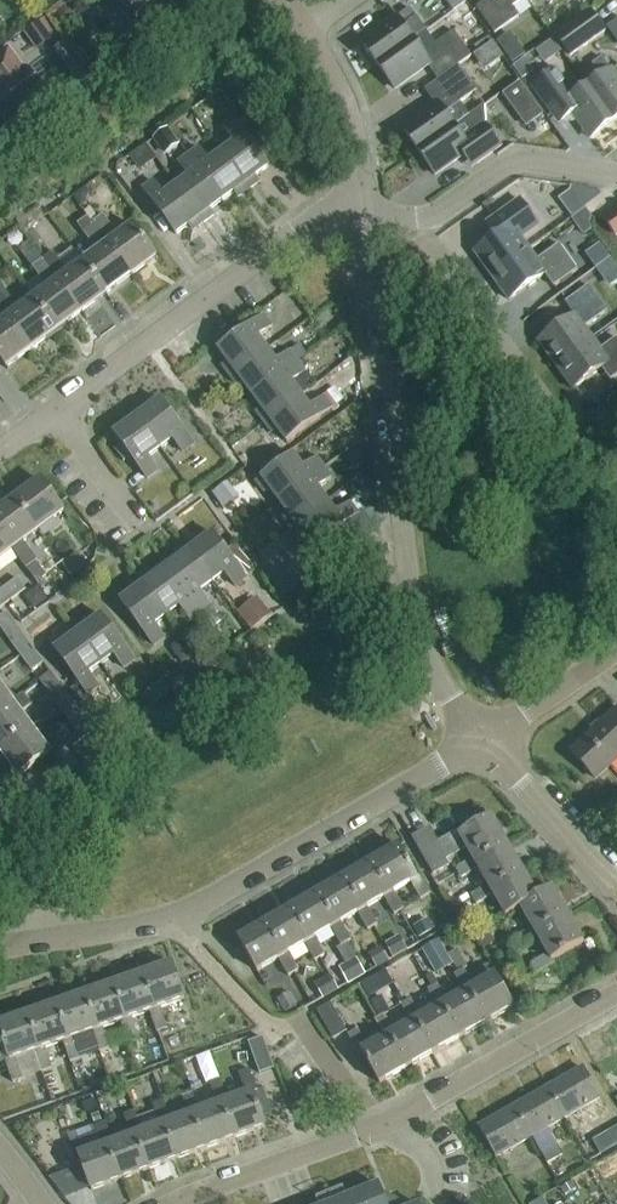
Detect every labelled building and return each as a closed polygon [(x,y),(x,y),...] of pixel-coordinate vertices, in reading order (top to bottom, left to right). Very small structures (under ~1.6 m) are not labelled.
[(465,2),(464,0),(446,0),(454,11),(465,2)] [(472,1),(495,33),(519,16),(512,6),(522,0),(473,0),(472,1)] [(397,17),(361,42),(378,65),(414,40),(426,31),(417,18),(410,8),(397,17)] [(570,58),(606,32),(591,11),(554,37),(570,58)] [(34,51),(55,36),(42,18),(21,33),(34,51)] [(438,79),(458,65),(472,56),(454,31),(423,53),(414,40),(378,65),(395,88),(428,65),(438,79)] [(89,79),(63,43),(53,50),(79,86),(89,79)] [(8,50),(0,56),(0,126),(2,129),(46,98),(26,70),(24,72),(8,50)] [(511,67),(524,57),(519,50),(506,60),(511,67)] [(614,121),(616,119),(616,77),(612,69),(611,69),(602,57),(593,64),(601,76),(588,86),(614,121)] [(522,83),(533,75),(524,62),(513,70),(522,83)] [(402,128),(418,150),(468,115),(459,102),(476,90),(458,65),(438,79),(438,81),(425,90),(435,105),(402,128)] [(591,138),(614,121),(588,86),(575,95),(556,69),(532,87),(559,125),(574,115),(591,138)] [(483,105),(468,115),(418,150),(435,174),(469,151),(477,163),(501,146),(485,124),(483,105)] [(221,151),(249,188),(259,181),(255,176),(268,166),(235,122),(225,129),(234,142),(221,151)] [(180,146),(167,128),(152,139),(164,157),(180,146)] [(249,188),(221,151),(208,161),(199,148),(189,155),(222,200),(235,191),(238,196),(249,188)] [(209,209),(222,200),(189,155),(179,163),(188,175),(176,185),(203,222),(213,214),(209,209)] [(203,222),(176,185),(163,194),(153,182),(143,189),(176,234),(189,224),(193,229),(203,222)] [(569,191),(567,192),(580,209),(581,211),(601,197),(596,190),(569,187),(569,191)] [(84,189),(73,197),(81,207),(87,203),(87,194),(84,189)] [(492,275),(529,248),(522,238),(539,226),(520,199),(492,219),(501,232),(474,251),(492,275)] [(591,217),(585,209),(571,220),(583,237),(591,231),(589,225),(591,217)] [(616,233),(616,211),(606,219),(616,234),(616,233)] [(92,222),(131,275),(157,256),(134,225),(119,236),(103,214),(92,222)] [(106,293),(131,275),(92,222),(82,230),(98,251),(83,262),(106,293)] [(529,248),(492,275),(509,300),(546,273),(554,285),(577,269),(559,243),(537,259),(529,248)] [(592,266),(595,269),(609,258),(599,244),(596,247),(592,266)] [(106,293),(83,262),(69,272),(53,251),(43,259),(81,311),(106,293)] [(57,330),(81,311),(43,259),(32,266),(48,288),(33,298),(57,330)] [(556,365),(593,338),(585,327),(607,312),(589,286),(566,302),(574,314),(538,340),(556,365)] [(33,298),(19,309),(3,287),(0,290),(0,305),(32,348),(57,330),(33,298)] [(32,348),(0,305),(0,358),(6,367),(32,348)] [(231,377),(268,349),(258,336),(271,327),(263,316),(219,349),(228,362),(223,366),(231,377)] [(556,365),(573,389),(602,368),(611,380),(616,376),(616,339),(616,337),(600,348),(593,338),(556,365)] [(252,395),(297,362),(304,357),(297,347),(277,362),(268,349),(231,377),(238,386),(243,382),(252,395)] [(297,362),(252,395),(262,408),(257,412),(271,432),(277,428),(286,441),(331,408),(323,398),(311,407),(301,394),(311,386),(302,374),(305,372),(297,362)] [(133,411),(161,448),(173,438),(183,451),(193,443),(160,399),(147,408),(144,404),(133,411)] [(184,403),(171,412),(183,429),(195,420),(184,403)] [(149,457),(161,448),(133,411),(123,419),(127,424),(114,433),(122,444),(114,450),(122,462),(131,456),(147,478),(158,470),(149,457)] [(278,500),(323,467),(316,458),(302,468),(292,454),(256,481),(263,491),(268,487),(278,500)] [(289,527),(326,500),(318,488),(331,478),(323,467),(278,500),(287,513),(282,517),(289,527)] [(15,499),(38,530),(51,520),(57,529),(70,520),(41,479),(15,499)] [(38,530),(15,499),(0,509),(0,533),(12,549),(38,530)] [(326,500),(289,527),(296,537),(302,533),(312,547),(315,545),(327,561),(355,540),(343,524),(357,514),(357,513),(362,510),(355,500),(336,513),(326,500)] [(12,549),(0,533),(0,558),(12,549)] [(186,545),(213,582),(226,573),(235,586),(246,578),(213,533),(200,543),(196,537),(186,545)] [(200,592),(213,582),(186,545),(175,552),(179,558),(167,567),(200,612),(210,605),(200,592)] [(62,564),(70,576),(86,565),(77,553),(62,564)] [(55,587),(70,576),(62,564),(46,575),(55,587)] [(190,619),(200,612),(167,567),(154,576),(150,571),(140,578),(167,615),(180,606),(190,619)] [(2,589),(10,600),(25,589),(17,578),(2,589)] [(155,625),(167,615),(140,578),(130,586),(134,591),(121,600),(153,645),(164,638),(155,625)] [(10,600),(2,589),(0,591),(0,608),(10,600)] [(270,614),(256,596),(237,610),(251,629),(270,614)] [(20,632),(5,611),(0,614),(0,629),(9,640),(20,632)] [(74,626),(102,663),(115,654),(124,667),(134,659),(101,615),(88,625),(84,619),(74,626)] [(90,672),(102,663),(74,626),(64,634),(68,640),(55,649),(88,694),(100,685),(90,672)] [(20,656),(31,647),(20,632),(9,640),(20,656)] [(31,647),(20,656),(31,671),(43,662),(31,647)] [(162,679),(142,694),(154,710),(174,695),(167,686),(162,679)] [(57,706),(69,697),(57,682),(46,690),(57,706)] [(12,701),(0,685),(0,710),(12,701)] [(31,727),(20,713),(30,706),(22,694),(12,701),(0,710),(0,749),(31,727)] [(57,709),(47,695),(37,702),(47,716),(57,709)] [(69,697),(57,706),(68,721),(80,713),(69,697)] [(111,709),(96,719),(108,735),(122,724),(111,709)] [(571,751),(595,779),(616,759),(616,710),(571,751)] [(0,749),(0,751),(19,776),(57,748),(49,737),(42,742),(31,727),(0,749)] [(89,774),(114,757),(98,732),(73,749),(89,774)] [(473,860),(506,841),(491,817),(459,835),(457,831),(435,844),(426,829),(412,837),(434,875),(448,867),(445,861),(466,848),(473,860)] [(491,889),(523,870),(506,841),(473,860),(455,870),(460,880),(478,869),(488,885),(491,889)] [(389,893),(393,891),(410,881),(420,899),(430,894),(419,875),(416,877),(398,846),(370,862),(389,893)] [(403,909),(393,891),(389,893),(370,862),(344,877),(363,909),(366,906),(383,897),(393,914),(403,909)] [(538,897),(538,896),(523,870),(491,889),(488,885),(470,895),(476,905),(494,895),(506,915),(522,906),(538,897)] [(376,924),(366,906),(363,909),(344,877),(318,892),(336,924),(340,922),(357,912),(367,929),(376,924)] [(538,933),(568,915),(552,888),(538,896),(538,897),(522,906),(534,926),(516,936),(522,947),(540,937),(538,933)] [(350,939),(340,922),(336,924),(318,892),(291,908),(310,939),(313,937),(330,927),(340,945),(350,939)] [(323,955),(313,937),(310,939),(291,908),(265,923),(283,955),(287,953),(304,943),(314,960),(323,955)] [(538,933),(540,937),(549,953),(532,962),(538,972),(557,961),(555,958),(584,942),(568,915),(538,933)] [(297,970),(287,953),(283,955),(265,923),(238,938),(256,970),(278,958),(288,976),(297,970)] [(456,933),(431,946),(443,970),(468,958),(456,933)] [(355,959),(338,968),(347,985),(364,975),(355,959)] [(154,1009),(149,1011),(157,1032),(167,1028),(160,1007),(184,999),(172,964),(142,974),(154,1009)] [(467,990),(485,1023),(513,1007),(495,974),(473,986),(463,969),(453,975),(456,980),(463,992),(467,990)] [(131,1017),(149,1011),(154,1009),(142,974),(113,984),(125,1019),(121,1021),(128,1041),(138,1038),(131,1017)] [(321,1000),(336,991),(327,977),(312,985),(321,1000)] [(459,1038),(485,1023),(467,990),(463,992),(456,980),(440,989),(437,984),(427,990),(437,1008),(440,1005),(459,1038)] [(102,1027),(121,1021),(125,1019),(113,984),(84,994),(97,1030),(92,1031),(99,1052),(109,1048),(102,1027)] [(516,990),(522,1001),(532,995),(525,984),(516,990)] [(74,1037),(92,1031),(97,1030),(84,994),(55,1004),(68,1040),(63,1041),(70,1062),(81,1058),(74,1037)] [(440,1005),(437,1008),(420,1017),(410,1000),(400,1005),(410,1023),(414,1021),(432,1053),(459,1038),(440,1005)] [(333,1039),(347,1031),(331,1003),(317,1011),(333,1039)] [(44,1048),(63,1041),(68,1040),(55,1004),(25,1014),(38,1050),(34,1052),(41,1072),(52,1068),(44,1048)] [(38,1050),(25,1014),(0,1023),(0,1034),(9,1059),(4,1060),(12,1082),(22,1079),(15,1058),(34,1052),(38,1050)] [(414,1021),(410,1023),(394,1032),(384,1015),(374,1021),(384,1038),(388,1036),(406,1068),(432,1053),(414,1021)] [(388,1036),(384,1038),(367,1048),(357,1030),(347,1036),(358,1054),(362,1052),(379,1083),(406,1068),(388,1036)] [(259,1075),(273,1069),(262,1038),(248,1043),(259,1075)] [(547,1087),(564,1117),(599,1098),(582,1068),(547,1087)] [(223,1102),(235,1137),(265,1126),(261,1117),(271,1113),(262,1088),(256,1090),(249,1069),(238,1073),(246,1093),(228,1100),(223,1102)] [(228,1100),(220,1080),(209,1084),(216,1104),(199,1111),(194,1112),(207,1148),(235,1137),(223,1102),(228,1100)] [(530,1137),(564,1117),(547,1087),(514,1107),(530,1137)] [(178,1158),(207,1148),(194,1112),(199,1111),(191,1091),(181,1095),(188,1114),(170,1121),(165,1123),(178,1158)] [(152,1105),(159,1125),(141,1131),(136,1133),(149,1169),(178,1158),(165,1123),(170,1121),(163,1101),(152,1105)] [(496,1156),(530,1137),(514,1107),(479,1126),(480,1128),(495,1155),(497,1157),(496,1156)] [(141,1131),(135,1114),(134,1112),(123,1116),(130,1135),(112,1142),(108,1144),(120,1179),(149,1169),(136,1133),(141,1131)] [(108,1144),(112,1142),(105,1123),(95,1126),(102,1146),(78,1155),(91,1190),(120,1179),(108,1144)] [(616,1146),(616,1127),(608,1133),(616,1147),(616,1146)] [(379,1185),(330,1203),(386,1203),(379,1185)]
